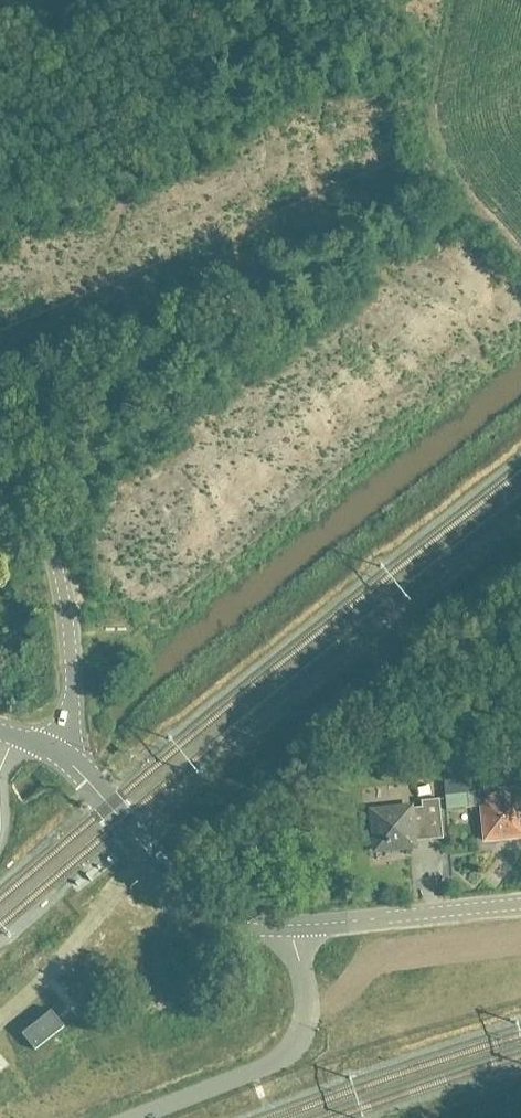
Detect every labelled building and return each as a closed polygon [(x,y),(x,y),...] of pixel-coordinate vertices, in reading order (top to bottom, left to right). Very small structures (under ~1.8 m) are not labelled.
[(443,757),(448,809),(474,807),(471,779),(469,754),(443,757)] [(482,790),(486,840),(520,837),(520,787),(482,790)] [(444,838),(441,799),(423,801),(423,806),(372,811),(376,849),(389,848),(389,851),(404,850),(403,846),(415,845),(415,841),(444,838)] [(36,1049),(65,1026),(61,1020),(59,1017),(57,1015),(52,1009),(23,1033),(36,1049)]
